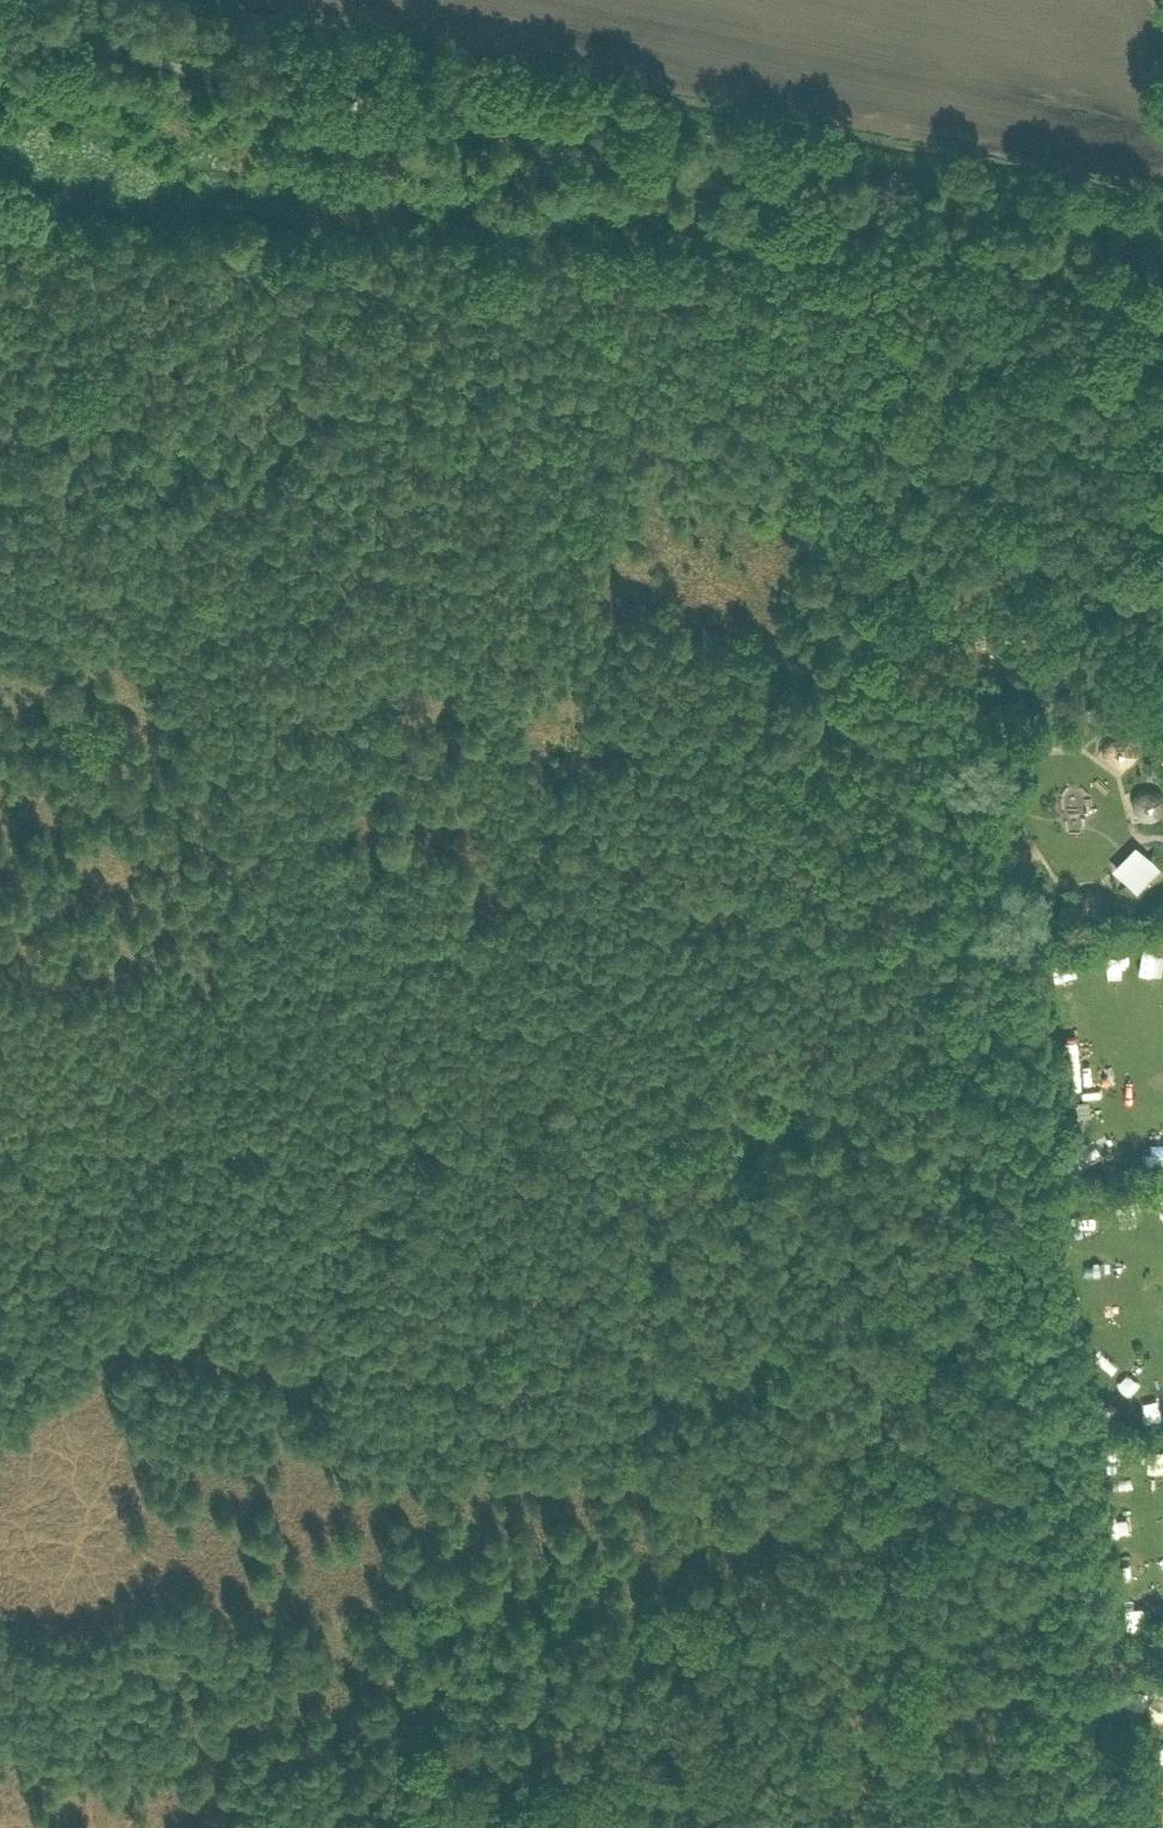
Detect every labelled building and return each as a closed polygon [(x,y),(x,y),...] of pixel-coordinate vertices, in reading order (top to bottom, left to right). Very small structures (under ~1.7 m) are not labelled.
[(1162,867),(1138,843),(1114,867),(1139,891),(1162,867)]
